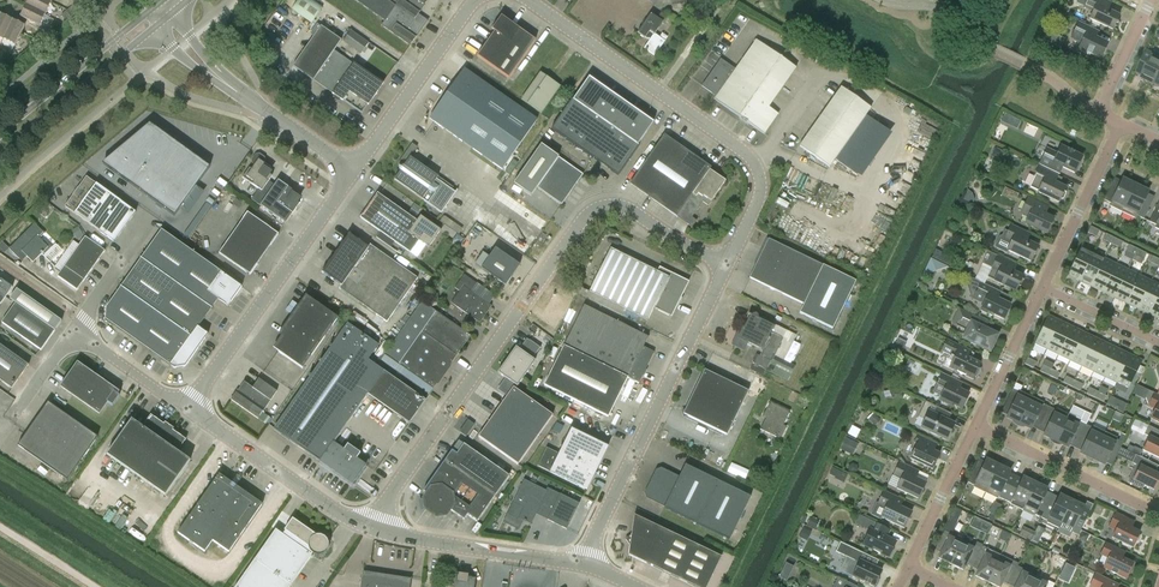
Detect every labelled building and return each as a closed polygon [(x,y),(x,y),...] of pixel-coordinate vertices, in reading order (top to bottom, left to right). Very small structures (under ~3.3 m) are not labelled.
[(47,0),(28,0),(26,5),(45,14),(51,2),(47,0)] [(311,24),(322,8),(311,0),(298,0),(292,10),(311,24)] [(385,20),(382,25),(412,45),(429,20),(419,14),(429,0),(357,0),(385,20)] [(1115,26),(1117,26),(1119,21),(1118,19),(1120,16),(1103,8),(1107,1),(1105,0),(1088,0),(1084,7),(1093,11),(1090,19),(1113,30),(1115,26)] [(45,14),(26,5),(20,16),(39,26),(45,14)] [(65,20),(77,10),(74,6),(62,15),(65,20)] [(3,39),(12,20),(0,14),(0,38),(3,39)] [(656,56),(666,41),(655,34),(663,22),(651,14),(638,33),(650,41),(644,48),(656,56)] [(509,78),(536,40),(502,16),(492,30),(495,31),(478,56),(509,78)] [(12,20),(3,39),(15,45),(24,26),(12,20)] [(1082,43),(1079,50),(1091,55),(1091,54),(1101,58),(1102,55),(1103,55),(1104,54),(1105,53),(1106,52),(1107,51),(1107,50),(1107,48),(1107,47),(1107,46),(1108,44),(1092,36),(1096,29),(1079,21),(1072,35),(1078,38),(1077,40),(1082,43)] [(342,40),(322,26),(294,66),(363,114),(384,84),(335,50),(342,40)] [(344,42),(361,54),(369,43),(352,30),(344,42)] [(1064,40),(1048,32),(1044,41),(1060,49),(1064,40)] [(37,42),(43,37),(39,33),(34,38),(37,42)] [(765,133),(774,120),(779,113),(769,106),(797,66),(757,39),(736,68),(722,58),(703,85),(717,95),(715,99),(765,133)] [(1148,81),(1150,83),(1152,85),(1154,86),(1158,76),(1158,59),(1153,56),(1154,54),(1147,50),(1138,69),(1145,72),(1142,78),(1148,81)] [(502,169),(537,119),(465,69),(430,118),(502,169)] [(522,99),(542,113),(561,86),(541,72),(522,99)] [(636,144),(648,127),(632,115),(634,112),(588,80),(575,100),(572,98),(551,128),(619,175),(639,146),(636,144)] [(800,146),(830,167),(872,108),(842,86),(800,146)] [(1013,117),(1005,113),(1001,120),(1009,124),(1013,117)] [(187,198),(209,167),(154,127),(147,137),(140,132),(132,143),(139,148),(132,158),(187,198)] [(630,184),(677,217),(692,227),(697,221),(692,217),(703,202),(708,206),(726,181),(710,170),(711,167),(664,135),(630,184)] [(536,187),(537,187),(562,205),(583,174),(541,144),(513,183),(531,195),(536,187)] [(1082,159),(1082,157),(1061,147),(1058,154),(1053,151),(1052,153),(1046,151),(1040,164),(1056,172),(1059,165),(1075,173),(1076,171),(1077,170),(1078,168),(1080,166),(1081,164),(1081,162),(1082,159)] [(1000,160),(1001,158),(1003,152),(996,149),(994,148),(990,156),(1000,160)] [(441,212),(455,191),(448,187),(437,178),(439,176),(411,156),(410,157),(405,153),(398,163),(399,166),(400,171),(400,172),(395,180),(441,212)] [(265,161),(264,158),(259,154),(256,155),(252,160),(253,163),(255,165),(252,169),(249,167),(242,177),(259,189),(262,191),(268,182),(272,176),(270,175),(271,172),(269,171),(271,168),(263,163),(265,161)] [(1059,202),(1061,199),(1063,199),(1066,193),(1065,191),(1066,188),(1052,181),(1056,175),(1039,167),(1035,176),(1036,176),(1030,187),(1039,191),(1038,192),(1059,202)] [(86,177),(64,207),(114,243),(135,213),(86,177)] [(1110,206),(1123,212),(1137,182),(1136,182),(1134,181),(1131,181),(1129,181),(1128,181),(1123,179),(1120,184),(1113,181),(1104,200),(1111,203),(1110,206)] [(262,191),(259,189),(251,200),(286,224),(299,204),(297,203),(300,199),(296,196),(297,194),(278,180),(274,186),(268,182),(262,191)] [(1149,191),(1143,189),(1142,186),(1140,185),(1138,183),(1137,182),(1123,212),(1136,218),(1137,215),(1144,219),(1153,200),(1146,197),(1149,191)] [(969,191),(963,201),(974,207),(974,193),(969,191)] [(378,193),(362,218),(412,252),(421,240),(431,246),(442,229),(422,215),(418,220),(378,193)] [(1047,233),(1054,219),(1039,212),(1042,205),(1028,198),(1022,212),(1029,216),(1026,223),(1047,233)] [(1156,228),(1158,229),(1158,203),(1150,221),(1157,225),(1156,228)] [(250,275),(278,234),(247,213),(219,253),(250,275)] [(45,254),(52,248),(44,240),(43,241),(40,238),(45,234),(34,223),(9,249),(19,259),(24,254),(33,263),(41,255),(43,253),(45,254)] [(1031,261),(1034,254),(1037,254),(1039,250),(1037,248),(1038,246),(1024,239),(1027,232),(1012,225),(1008,233),(1005,238),(1012,242),(1008,250),(1010,251),(1031,261)] [(1091,226),(1088,232),(1097,236),(1100,230),(1091,226)] [(72,230),(76,237),(82,234),(78,227),(72,230)] [(228,306),(242,287),(161,230),(106,308),(105,320),(174,368),(185,367),(208,334),(198,327),(218,299),(228,306)] [(1005,238),(1008,233),(1005,231),(1002,238),(999,238),(995,246),(996,249),(1008,255),(1010,251),(1008,250),(1012,242),(1005,238)] [(1106,233),(1103,239),(1112,243),(1115,237),(1106,233)] [(387,322),(418,278),(370,244),(368,247),(349,234),(322,272),(341,286),(339,289),(387,322)] [(464,239),(457,234),(452,241),(459,245),(464,239)] [(77,291),(105,251),(85,237),(57,277),(77,291)] [(1121,247),(1124,242),(1115,237),(1112,243),(1121,247)] [(800,313),(833,329),(856,281),(769,238),(750,277),(804,304),(800,313)] [(1130,244),(1127,250),(1136,255),(1138,249),(1130,244)] [(1081,247),(1068,275),(1080,281),(1093,253),(1081,247)] [(412,262),(417,255),(412,252),(407,248),(402,255),(412,262)] [(495,248),(481,268),(505,286),(520,265),(495,248)] [(671,317),(689,281),(660,267),(657,271),(611,248),(590,292),(648,321),(654,308),(671,317)] [(936,259),(942,262),(943,261),(945,256),(946,255),(946,253),(936,248),(932,256),(931,257),(936,259)] [(1144,259),(1147,253),(1138,249),(1136,255),(1144,259)] [(1024,281),(1022,278),(1023,276),(1009,270),(1013,263),(989,251),(983,263),(992,268),(988,277),(1016,291),(1019,286),(1021,286),(1024,281)] [(1092,286),(1105,258),(1093,253),(1080,281),(1092,286)] [(1152,257),(1149,263),(1158,267),(1158,266),(1158,260),(1152,257)] [(1103,292),(1117,264),(1105,258),(1092,286),(1103,292)] [(934,263),(930,262),(924,279),(940,288),(949,270),(934,263)] [(1115,298),(1128,270),(1117,264),(1103,292),(1115,298)] [(1127,303),(1140,275),(1128,270),(1115,298),(1127,303)] [(480,323),(492,306),(471,291),(477,283),(465,274),(455,288),(460,291),(452,303),(480,323)] [(1138,309),(1152,281),(1140,275),(1127,303),(1138,309)] [(12,287),(1,279),(0,281),(0,305),(12,287)] [(1158,296),(1158,284),(1152,281),(1138,309),(1150,315),(1158,296)] [(1010,309),(1010,308),(1011,305),(994,297),(998,290),(981,282),(975,296),(979,298),(978,300),(984,303),(981,310),(993,316),(994,314),(1004,319),(1005,318),(1006,317),(1007,316),(1008,315),(1009,314),(1009,313),(1010,312),(1010,310),(1010,309)] [(16,303),(2,323),(41,350),(62,321),(22,293),(17,289),(10,299),(16,303)] [(1150,315),(1158,319),(1158,296),(1150,315)] [(307,370),(341,319),(311,299),(305,309),(302,307),(295,316),(298,319),(285,338),(293,343),(285,355),(307,370)] [(423,301),(386,354),(414,374),(410,379),(418,385),(422,379),(434,388),(471,335),(423,301)] [(561,352),(625,383),(628,377),(639,383),(654,352),(643,347),(648,337),(584,305),(561,352)] [(968,330),(964,338),(990,350),(998,335),(986,329),(989,322),(968,312),(961,327),(968,330)] [(760,355),(771,361),(783,337),(772,331),(774,326),(758,318),(757,314),(754,314),(752,315),(749,314),(750,315),(744,329),(743,329),(739,338),(748,343),(762,350),(761,351),(762,352),(760,355)] [(1049,315),(1035,343),(1047,349),(1061,321),(1049,315)] [(1059,355),(1072,326),(1061,321),(1047,349),(1059,355)] [(325,470),(331,469),(353,484),(366,465),(360,461),(363,457),(354,450),(351,454),(329,440),(361,397),(406,428),(410,423),(426,400),(368,359),(378,345),(348,323),(274,429),(321,462),(322,467),(325,470)] [(1070,360),(1084,332),(1072,326),(1059,355),(1070,360)] [(1082,366),(1096,338),(1084,332),(1070,360),(1082,366)] [(1094,371),(1107,343),(1096,338),(1082,366),(1094,371)] [(898,339),(894,348),(902,351),(906,343),(898,339)] [(973,379),(975,376),(976,377),(978,376),(981,370),(980,368),(979,368),(981,364),(958,353),(961,345),(948,339),(942,350),(955,356),(950,368),(973,379)] [(522,352),(515,347),(497,372),(505,378),(505,379),(515,385),(516,386),(535,361),(532,359),(539,348),(540,348),(530,340),(529,341),(530,341),(522,352)] [(1106,377),(1119,349),(1107,343),(1094,371),(1106,377)] [(11,389),(29,365),(0,345),(0,381),(11,389)] [(1117,383),(1131,355),(1119,349),(1106,377),(1117,383)] [(625,383),(561,352),(544,385),(608,417),(625,383)] [(1131,355),(1117,383),(1129,388),(1143,360),(1131,355)] [(1028,358),(1025,364),(1034,368),(1037,362),(1028,358)] [(750,370),(763,376),(766,370),(766,369),(753,363),(750,370)] [(112,406),(119,396),(110,389),(111,388),(77,364),(61,387),(99,413),(107,402),(112,406)] [(1043,365),(1040,371),(1049,375),(1052,369),(1043,365)] [(1058,379),(1061,373),(1052,369),(1049,375),(1058,379)] [(704,370),(683,414),(727,435),(749,391),(704,370)] [(962,409),(969,394),(957,388),(960,381),(943,373),(934,391),(942,395),(940,400),(953,406),(954,405),(962,409)] [(1066,376),(1064,382),(1072,386),(1075,380),(1066,376)] [(231,399),(249,412),(258,418),(277,391),(259,379),(253,387),(248,384),(242,393),(238,390),(231,399)] [(507,395),(513,387),(515,385),(505,379),(499,387),(500,390),(507,395)] [(1081,390),(1084,384),(1075,380),(1072,386),(1081,390)] [(513,387),(507,395),(478,436),(518,464),(553,415),(513,387)] [(1090,387),(1087,393),(1096,397),(1099,391),(1090,387)] [(1013,389),(1003,409),(1010,412),(1007,418),(1012,420),(1013,422),(1014,423),(1015,425),(1017,426),(1018,426),(1032,396),(1020,391),(1019,392),(1013,389)] [(1149,390),(1146,397),(1148,403),(1150,404),(1149,406),(1156,409),(1151,418),(1158,422),(1158,395),(1149,390)] [(1104,401),(1107,395),(1099,391),(1096,397),(1104,401)] [(1043,404),(1044,402),(1032,396),(1018,426),(1019,427),(1021,427),(1023,428),(1025,427),(1027,427),(1031,429),(1034,424),(1040,427),(1050,407),(1043,404)] [(921,427),(947,440),(952,430),(948,428),(951,422),(948,421),(952,413),(926,401),(919,416),(926,419),(921,427)] [(1127,404),(1122,401),(1117,409),(1123,412),(1127,404)] [(784,425),(791,412),(770,402),(763,416),(766,418),(760,430),(779,438),(782,437),(787,427),(784,425)] [(97,437),(48,403),(17,446),(67,481),(97,437)] [(1050,407),(1040,427),(1046,430),(1044,435),(1048,437),(1049,439),(1050,441),(1052,442),(1053,443),(1054,444),(1069,414),(1057,408),(1056,410),(1050,407)] [(869,419),(873,424),(879,418),(874,414),(869,419)] [(1077,444),(1087,425),(1080,422),(1081,420),(1069,414),(1054,444),(1055,444),(1057,445),(1059,445),(1061,445),(1063,444),(1068,447),(1071,441),(1077,444)] [(137,476),(169,428),(151,415),(142,428),(131,420),(107,455),(137,476)] [(468,420),(460,432),(466,437),(474,425),(468,420)] [(1087,425),(1077,444),(1083,447),(1081,453),(1085,455),(1086,457),(1087,459),(1089,460),(1090,461),(1091,462),(1106,432),(1094,426),(1093,428),(1087,425)] [(1157,440),(1158,436),(1158,430),(1148,425),(1144,434),(1149,436),(1143,450),(1158,458),(1158,441),(1157,440)] [(849,433),(856,437),(860,430),(853,426),(849,433)] [(187,440),(169,428),(137,476),(166,496),(190,462),(178,453),(187,440)] [(547,447),(538,466),(587,490),(608,447),(571,429),(559,453),(547,447)] [(1118,438),(1106,432),(1091,462),(1092,462),(1094,463),(1096,463),(1098,463),(1100,462),(1105,465),(1107,459),(1114,462),(1123,442),(1117,439),(1118,438)] [(933,469),(940,454),(931,449),(934,443),(918,435),(915,442),(918,443),(911,458),(933,469)] [(852,454),(856,444),(845,438),(841,448),(852,454)] [(457,454),(452,450),(423,491),(428,494),(425,499),(426,508),(437,516),(446,514),(449,509),(464,520),(468,515),(477,521),(510,476),(464,444),(457,454)] [(1129,445),(1127,450),(1136,455),(1139,456),(1142,450),(1134,446),(1134,447),(1129,445)] [(1158,481),(1158,475),(1147,469),(1150,462),(1136,455),(1132,462),(1137,465),(1129,481),(1142,488),(1144,485),(1154,490),(1158,481)] [(984,465),(978,462),(968,482),(974,485),(974,486),(986,492),(1000,463),(998,462),(996,462),(995,462),(991,462),(987,460),(984,465)] [(919,499),(926,483),(913,476),(916,470),(900,462),(894,475),(901,479),(897,488),(919,499)] [(1005,500),(1014,480),(1008,477),(1011,471),(1006,469),(1005,467),(1003,465),(1001,463),(1000,463),(986,492),(998,498),(999,497),(1005,500)] [(697,524),(718,481),(685,464),(679,477),(661,469),(656,470),(645,493),(647,498),(665,506),(664,508),(697,524)] [(839,470),(833,467),(830,474),(836,477),(839,470)] [(229,553),(263,505),(219,475),(178,534),(205,553),(213,542),(229,553)] [(1014,480),(1005,500),(1011,503),(1010,504),(1023,510),(1037,480),(1035,480),(1033,479),(1030,479),(1028,480),(1023,477),(1021,483),(1014,480)] [(509,515),(518,519),(520,519),(531,524),(535,514),(566,529),(579,504),(560,494),(559,495),(547,489),(546,491),(524,480),(508,512),(509,515)] [(1042,517),(1051,498),(1045,495),(1048,489),(1043,487),(1041,484),(1039,482),(1037,481),(1037,480),(1023,510),(1035,516),(1035,514),(1042,517)] [(904,528),(912,512),(897,505),(900,499),(884,491),(878,504),(877,503),(872,514),(881,519),(882,517),(904,528)] [(1047,522),(1059,528),(1062,523),(1073,498),(1070,498),(1068,498),(1066,498),(1060,495),(1058,501),(1051,498),(1042,517),(1048,521),(1047,522)] [(1072,532),(1078,535),(1079,535),(1088,515),(1082,512),(1084,507),(1080,505),(1079,503),(1077,501),(1076,500),(1073,498),(1062,523),(1074,528),(1072,532)] [(951,518),(957,521),(961,511),(956,508),(951,518)] [(988,519),(994,521),(996,516),(991,513),(990,514),(988,519)] [(1133,547),(1136,541),(1139,541),(1141,536),(1139,534),(1140,533),(1127,527),(1130,520),(1116,513),(1109,527),(1116,530),(1113,537),(1133,547)] [(630,544),(628,554),(697,586),(707,586),(722,556),(634,515),(631,535),(626,539),(630,544)] [(863,545),(890,558),(894,551),(892,550),(896,542),(887,537),(890,530),(860,515),(855,524),(870,531),(863,545)] [(807,524),(814,528),(818,521),(810,517),(807,524)] [(977,527),(981,520),(974,517),(971,523),(977,527)] [(332,542),(331,540),(330,538),(329,537),(320,541),(318,536),(293,518),(285,530),(288,532),(286,536),(276,530),(237,586),(291,586),(313,554),(314,555),(316,555),(319,555),(321,555),(323,555),(325,554),(327,552),(329,551),(330,549),(331,547),(331,545),(332,542)] [(1035,533),(1042,535),(1046,523),(1039,521),(1035,533)] [(811,532),(803,528),(800,535),(808,539),(811,532)] [(951,564),(962,542),(950,537),(952,534),(945,531),(935,549),(942,552),(939,558),(951,564)] [(1010,535),(1002,531),(999,539),(1006,542),(1010,535)] [(1079,538),(1083,541),(1087,540),(1089,536),(1082,532),(1079,538)] [(853,576),(874,586),(875,585),(877,585),(880,580),(879,577),(882,570),(859,559),(863,552),(840,542),(836,552),(855,561),(853,566),(856,570),(853,576)] [(962,542),(951,564),(963,570),(966,564),(972,567),(981,548),(974,545),(973,548),(962,542)] [(1126,578),(1133,563),(1117,555),(1120,549),(1107,543),(1101,554),(1109,558),(1104,568),(1126,578)] [(982,546),(981,548),(972,567),(979,570),(976,576),(988,582),(998,560),(1001,555),(982,546)] [(1018,566),(1011,563),(1010,566),(998,560),(988,582),(999,586),(1000,586),(1003,582),(1009,585),(1018,566)] [(793,567),(786,563),(782,570),(790,574),(793,567)] [(1065,564),(1063,570),(1072,574),(1075,568),(1065,564)] [(1035,578),(1024,572),(1025,569),(1018,566),(1009,585),(1014,586),(1031,586),(1035,578)] [(412,579),(370,573),(369,576),(363,575),(361,586),(411,586),(412,579)] [(477,579),(469,577),(469,575),(459,573),(459,576),(451,575),(450,586),(476,586),(477,579)] [(1113,581),(1096,573),(1090,586),(1110,586),(1113,581)] [(858,586),(838,577),(833,586),(858,586)] [(1031,586),(1053,586),(1055,584),(1048,580),(1046,583),(1035,578),(1031,586)]
